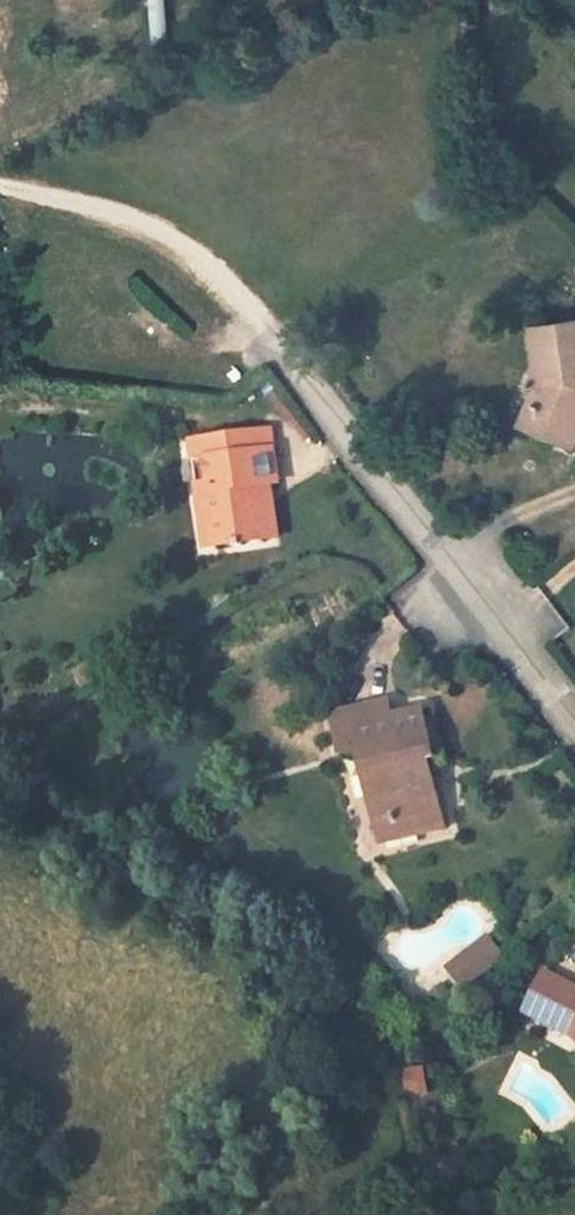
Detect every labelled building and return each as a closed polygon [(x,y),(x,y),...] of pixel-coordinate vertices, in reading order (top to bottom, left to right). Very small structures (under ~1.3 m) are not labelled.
[(531,326),(538,376),(535,384),(543,383),(525,427),(572,446),(574,440),(574,320),(531,326)] [(525,427),(543,383),(535,384),(519,425),(525,427)] [(271,431),(190,441),(196,484),(208,483),(216,545),(231,543),(232,548),(241,547),(240,542),(265,539),(258,485),(270,484),(278,483),(271,431)] [(216,545),(208,483),(196,484),(204,547),(216,545)] [(277,537),(270,484),(258,485),(265,539),(277,537)] [(168,655),(147,666),(150,673),(172,663),(168,655)] [(392,718),(388,702),(334,716),(342,751),(362,746),(381,823),(404,817),(415,823),(417,832),(443,826),(431,773),(422,776),(418,761),(427,759),(434,757),(423,711),(392,718)] [(431,773),(427,759),(418,761),(422,776),(431,773)] [(415,823),(404,817),(381,823),(385,840),(417,832),(415,823)] [(504,957),(488,936),(458,960),(467,971),(456,979),(459,983),(463,980),(468,986),(504,957)] [(467,971),(458,960),(448,968),(456,979),(467,971)] [(544,973),(541,980),(540,981),(532,996),(527,1006),(525,1010),(543,1018),(548,1008),(574,1021),(574,989),(544,973)] [(540,981),(533,978),(526,992),(532,996),(540,981)] [(468,986),(463,980),(459,983),(464,989),(468,986)] [(532,996),(526,992),(523,991),(518,1002),(527,1006),(532,996)] [(548,1008),(543,1018),(573,1033),(574,1035),(574,1021),(548,1008)] [(426,1092),(423,1068),(405,1071),(408,1095),(426,1092)]
